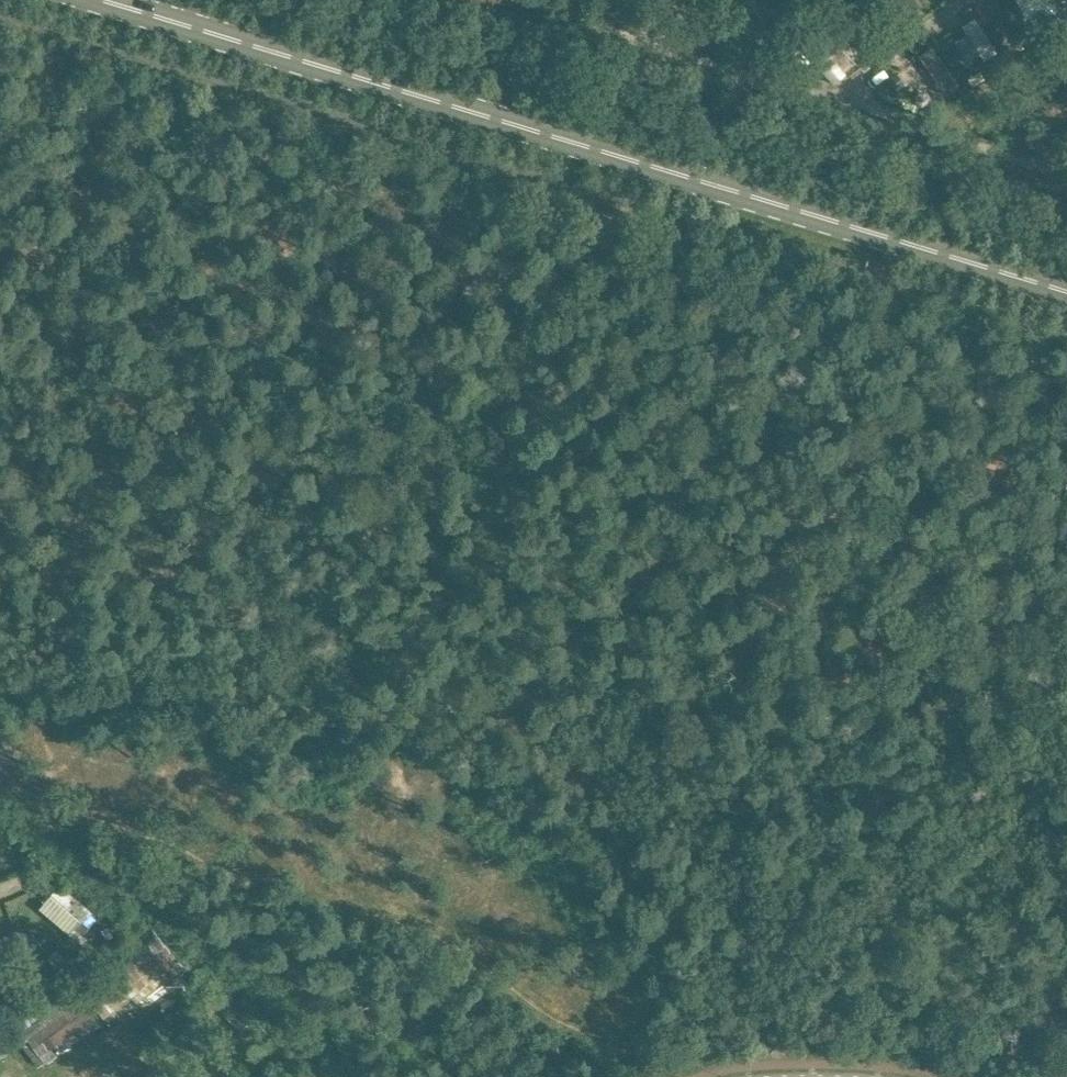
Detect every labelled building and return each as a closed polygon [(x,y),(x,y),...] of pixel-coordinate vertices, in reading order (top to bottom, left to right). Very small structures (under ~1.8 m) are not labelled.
[(803,5),(807,11),(816,6),(812,0),(811,0),(803,5)] [(906,20),(909,18),(911,18),(918,13),(919,10),(920,9),(914,0),(892,0),(906,20)] [(1042,14),(1051,30),(1064,22),(1051,0),(1033,0),(1042,14)] [(976,20),(963,28),(967,34),(980,54),(984,61),(997,53),(976,20)] [(812,35),(800,45),(832,82),(844,72),(818,42),(812,35)] [(1019,37),(1016,45),(1027,49),(1029,40),(1019,37)] [(772,49),(764,57),(771,64),(779,57),(772,49)] [(933,49),(920,58),(946,93),(958,85),(933,49)] [(1001,55),(994,60),(999,67),(1006,62),(1001,55)] [(897,74),(890,79),(897,90),(900,87),(898,84),(902,82),(897,74)] [(148,925),(73,977),(82,989),(20,1032),(45,1065),(105,1022),(109,1027),(186,971),(148,925)]
